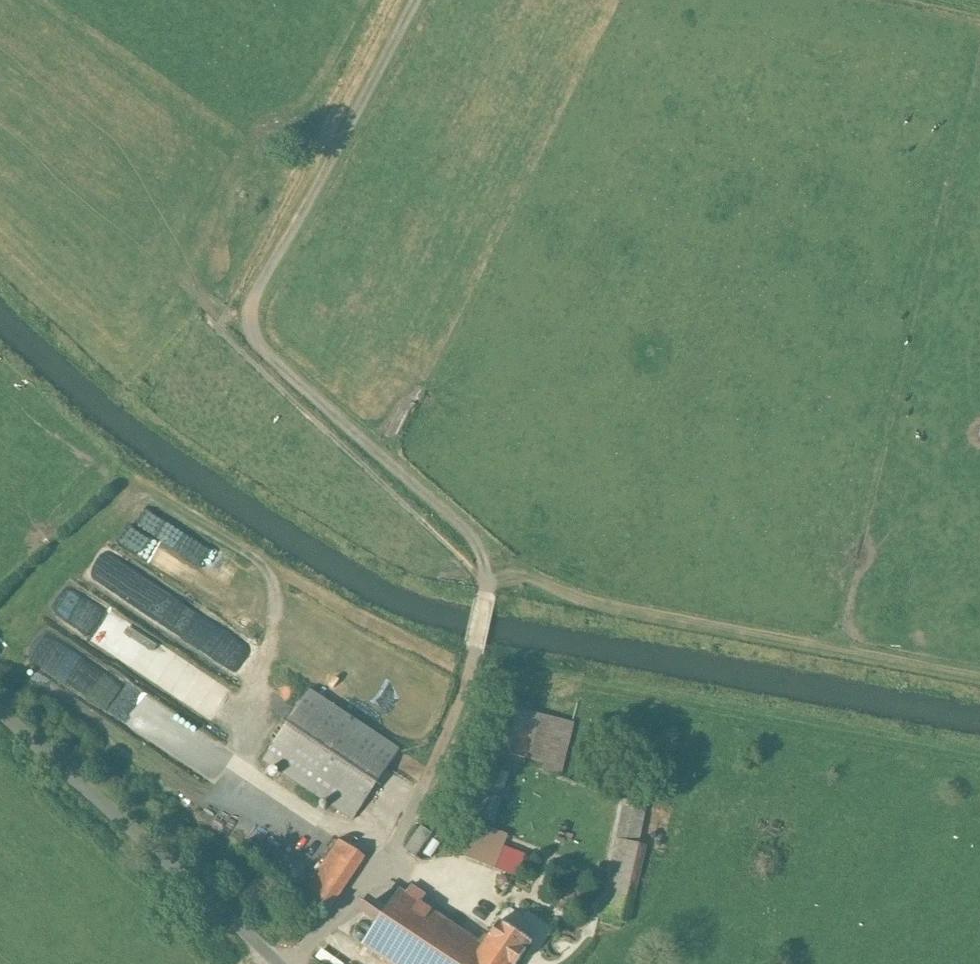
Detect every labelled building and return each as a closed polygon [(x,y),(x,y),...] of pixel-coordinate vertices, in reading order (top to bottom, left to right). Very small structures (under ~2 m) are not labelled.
[(400,750),(310,690),(262,760),(353,820),(400,750)] [(536,715),(519,710),(508,754),(526,759),(536,715)] [(280,773),(271,766),(265,774),(275,781),(280,773)] [(646,804),(625,800),(619,835),(640,839),(646,804)] [(322,802),(319,808),(323,811),(327,805),(322,802)] [(421,827),(405,850),(415,857),(432,834),(421,827)] [(505,840),(479,830),(468,856),(495,866),(505,840)] [(639,844),(618,839),(601,916),(627,922),(644,845),(639,844)] [(336,843),(302,895),(323,909),(357,857),(336,843)] [(521,855),(503,848),(496,866),(514,873),(521,855)] [(411,886),(405,894),(399,889),(361,946),(389,963),(473,963),(485,945),(419,903),(425,895),(411,886)] [(380,917),(380,914),(380,911),(378,908),(376,907),(373,906),(370,907),(367,908),(366,911),(365,914),(366,917),(368,919),(370,921),(373,921),(376,921),(378,919),(380,917)] [(473,963),(517,963),(531,943),(500,923),(485,945),(473,963)]
